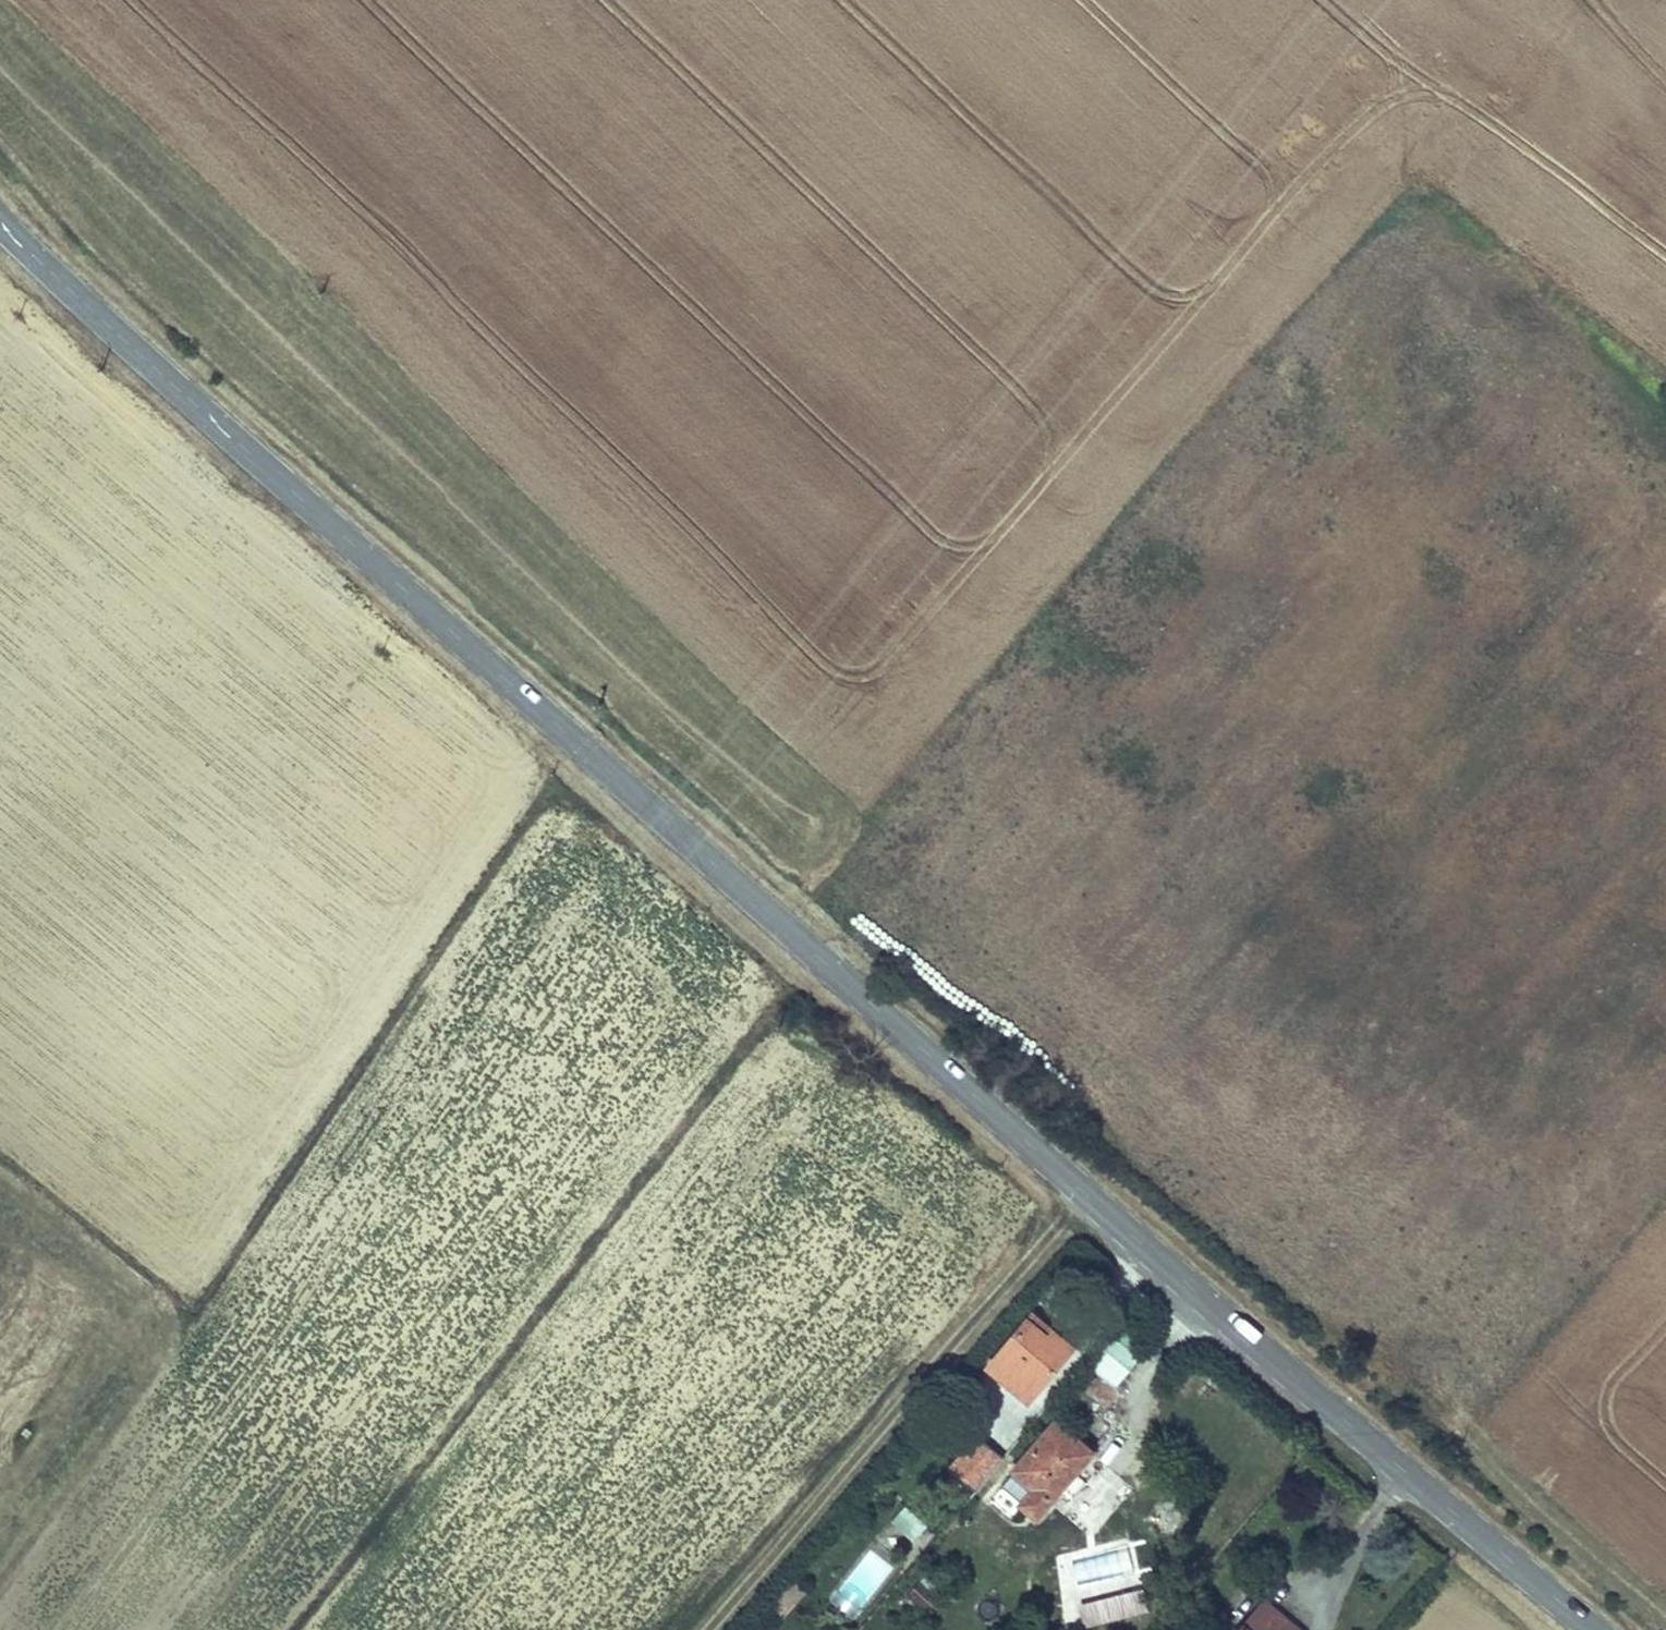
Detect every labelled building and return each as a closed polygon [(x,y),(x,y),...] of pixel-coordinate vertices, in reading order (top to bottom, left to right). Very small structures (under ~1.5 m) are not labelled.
[(1041,1335),(1024,1321),(989,1362),(1025,1395),(1068,1343),(1048,1326),(1041,1335)] [(1120,1384),(1141,1352),(1112,1334),(1092,1366),(1120,1384)] [(1030,1484),(1014,1503),(1032,1517),(1090,1451),(1051,1417),(1008,1466),(1030,1484)] [(977,1433),(951,1464),(978,1486),(1004,1455),(977,1433)] [(900,1505),(890,1526),(915,1539),(926,1518),(900,1505)] [(875,1546),(835,1595),(852,1609),(892,1559),(875,1546)] [(1074,1559),(1076,1581),(1118,1577),(1116,1555),(1074,1559)] [(1302,1628),(1263,1594),(1233,1629),(1300,1629),(1302,1628)]
